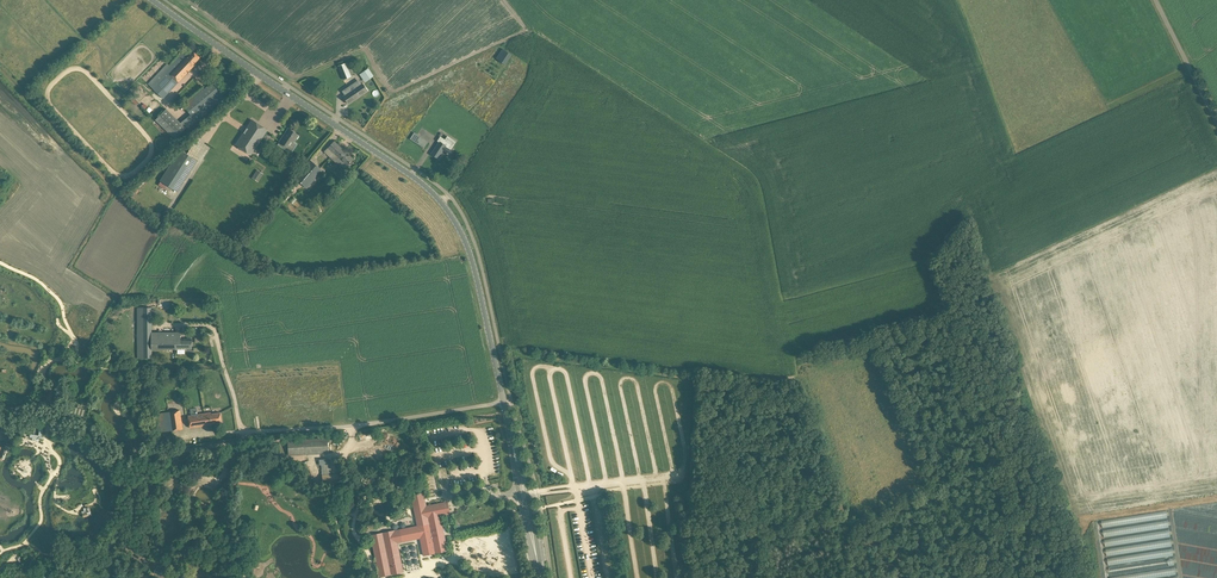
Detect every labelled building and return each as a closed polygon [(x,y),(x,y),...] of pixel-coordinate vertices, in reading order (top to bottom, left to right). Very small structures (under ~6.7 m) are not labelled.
[(496,58),(505,64),(512,54),(503,48),(496,58)] [(150,86),(163,98),(194,65),(193,65),(200,57),(193,51),(187,57),(182,52),(150,86)] [(338,66),(344,80),(351,77),(345,63),(338,66)] [(369,68),(365,71),(370,78),(374,76),(369,68)] [(183,105),(196,121),(225,97),(213,82),(215,81),(208,74),(204,78),(210,85),(204,89),(203,88),(183,105)] [(343,96),(348,104),(368,90),(363,83),(356,87),(354,83),(349,86),(351,91),(343,96)] [(154,121),(174,140),(184,129),(165,110),(154,121)] [(253,120),(236,145),(251,155),(267,130),(253,120)] [(299,135),(288,128),(280,142),(278,145),(291,153),(297,144),(294,142),(299,135)] [(414,133),(410,139),(417,143),(421,137),(414,133)] [(439,142),(431,154),(438,158),(443,151),(447,153),(448,154),(451,156),(453,151),(450,149),(454,144),(455,143),(455,142),(456,142),(448,136),(445,140),(440,137),(438,141),(439,142)] [(341,159),(348,166),(354,159),(334,141),(324,152),(337,163),(341,159)] [(160,181),(177,191),(197,160),(181,149),(160,181)] [(310,160),(294,178),(303,186),(306,183),(309,185),(322,170),(310,160)] [(251,178),(257,182),(263,174),(257,170),(251,178)] [(151,307),(137,307),(138,358),(152,357),(151,349),(151,332),(151,307)] [(151,332),(151,349),(178,349),(185,349),(192,349),(192,339),(191,339),(188,339),(181,339),(181,336),(181,332),(151,332)] [(68,405),(66,411),(84,416),(86,410),(71,406),(68,405)] [(157,413),(160,432),(183,429),(180,410),(161,413),(157,413)] [(211,412),(205,413),(206,419),(207,425),(212,424),(211,423),(222,422),(220,412),(211,414),(211,412)] [(206,419),(205,413),(188,416),(188,418),(190,428),(207,425),(206,419)] [(328,436),(287,439),(288,454),(329,452),(328,436)] [(322,464),(323,484),(324,484),(327,484),(340,484),(339,473),(330,474),(329,459),(322,459),(322,461),(322,464)] [(417,525),(370,534),(375,556),(379,577),(385,576),(404,572),(398,544),(398,543),(420,538),(420,540),(423,556),(429,554),(433,554),(448,551),(446,541),(444,530),(443,525),(441,516),(447,514),(445,508),(444,501),(443,501),(426,505),(424,492),(423,492),(411,495),(417,522),(417,525)] [(87,512),(82,513),(83,517),(86,516),(88,515),(92,514),(89,506),(85,507),(87,512)] [(1102,527),(1167,518),(1166,510),(1101,520),(1102,527)] [(1103,536),(1168,528),(1167,520),(1102,528),(1103,536)] [(1178,564),(1216,565),(1216,549),(1208,549),(1211,543),(1208,543),(1203,540),(1201,540),(1198,545),(1190,540),(1187,540),(1187,536),(1190,536),(1183,532),(1180,532),(1180,529),(1178,529),(1178,564)] [(1169,530),(1104,538),(1105,547),(1106,555),(1171,547),(1170,538),(1169,530)] [(1108,565),(1173,556),(1172,548),(1107,557),(1108,565)] [(161,567),(158,566),(154,572),(163,577),(166,571),(168,567),(166,566),(163,564),(161,567)]
